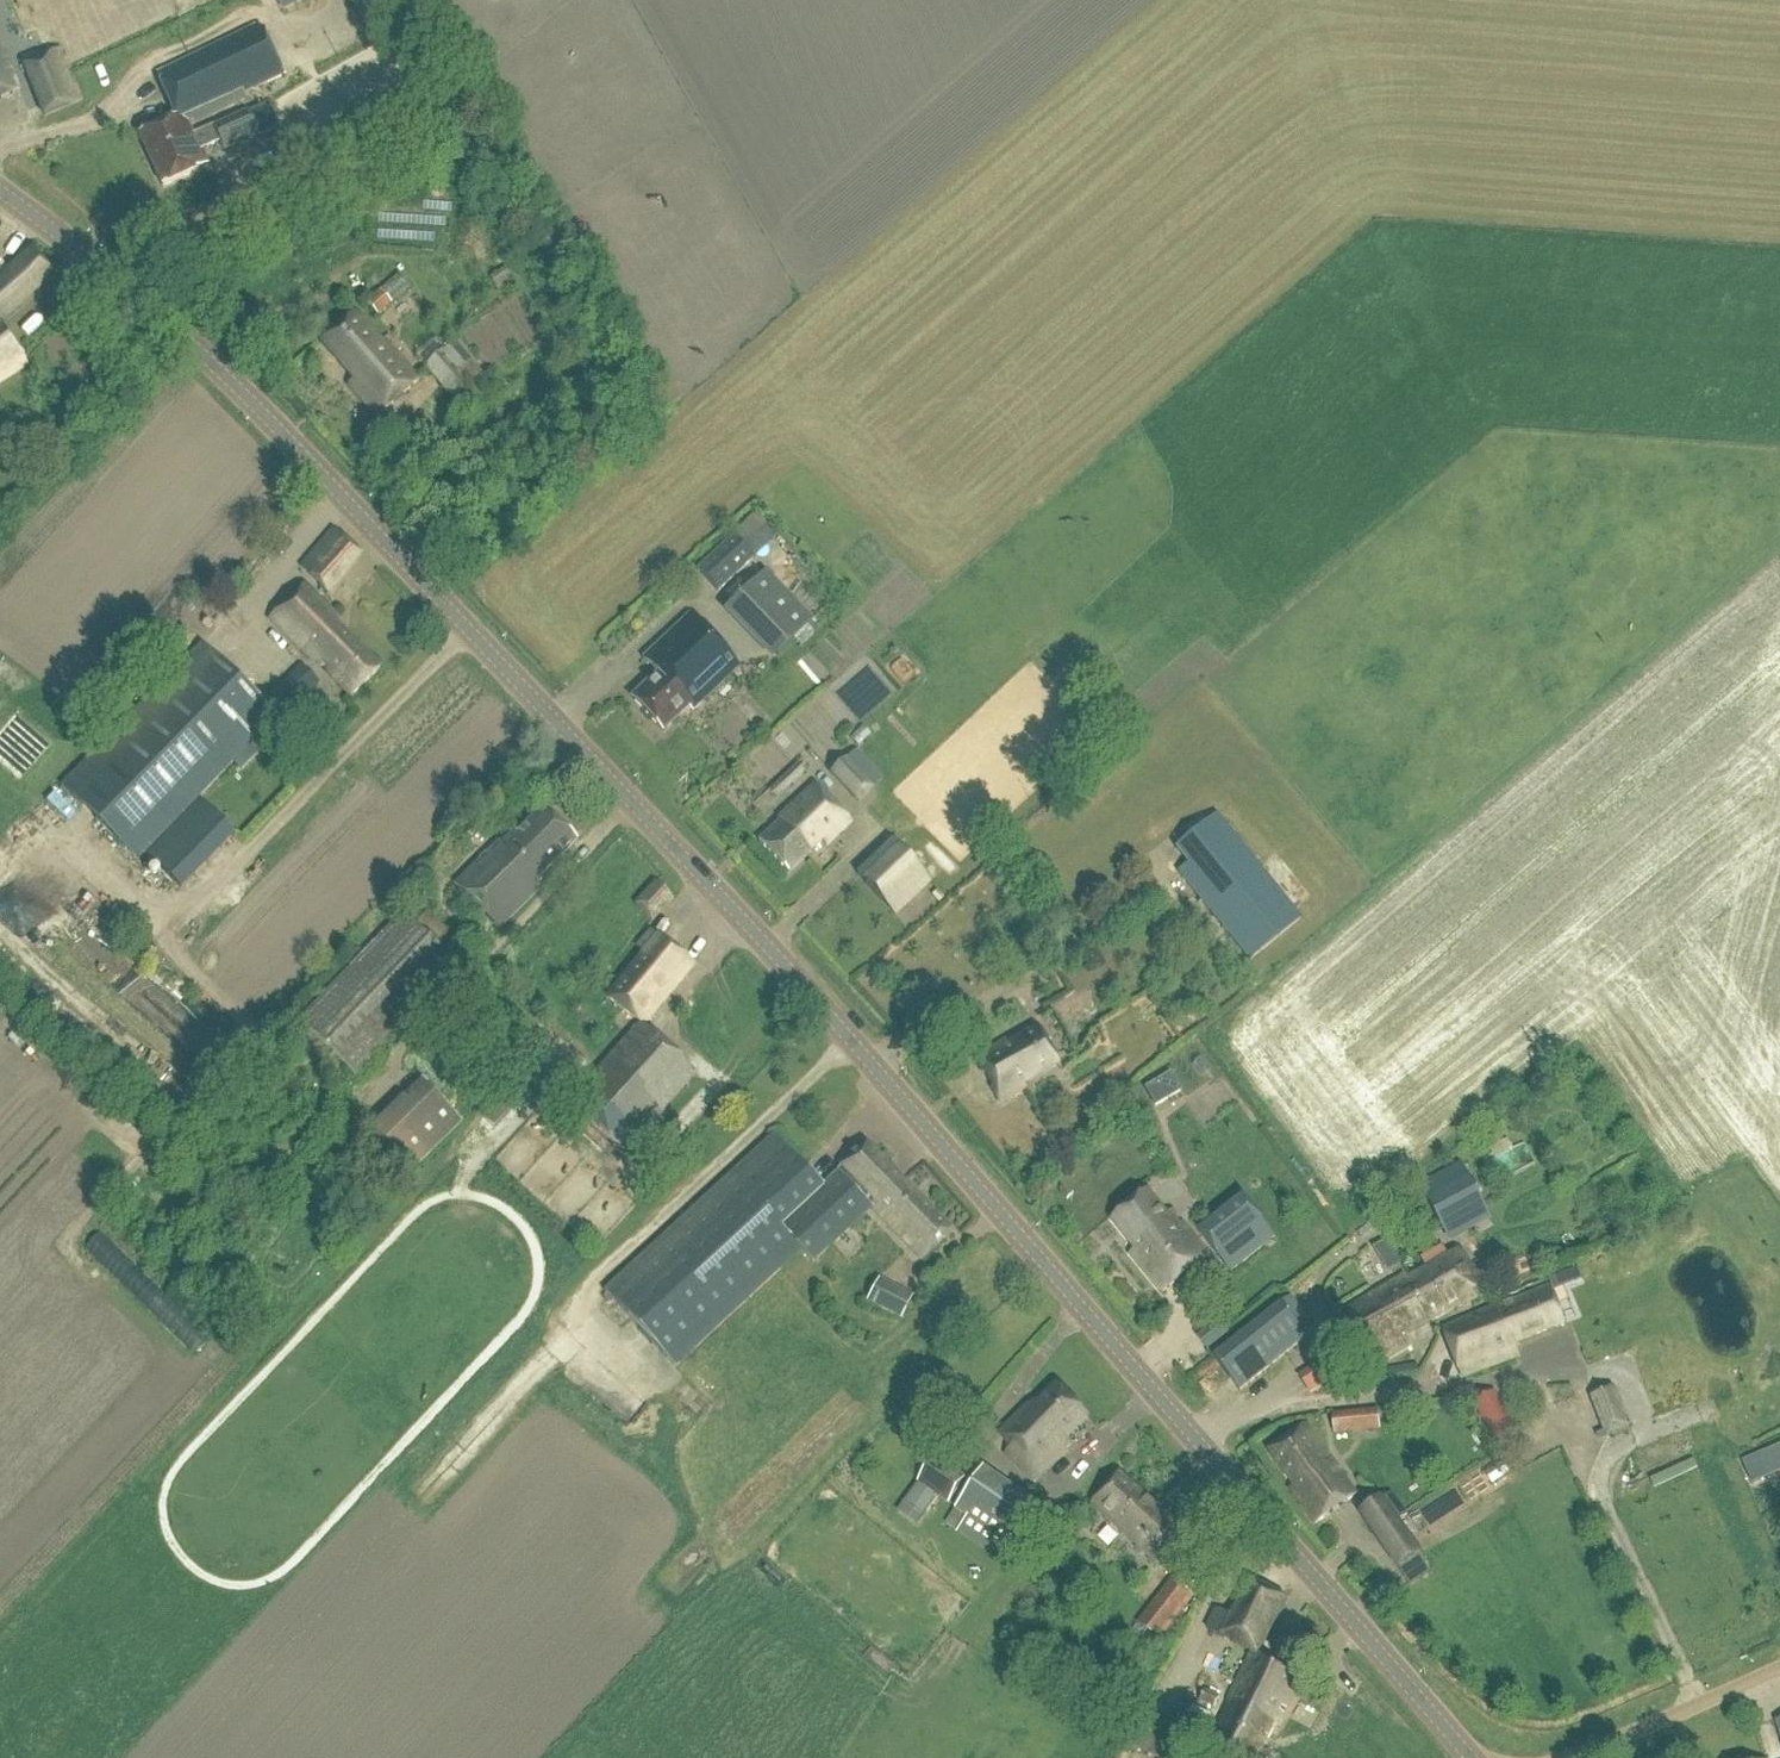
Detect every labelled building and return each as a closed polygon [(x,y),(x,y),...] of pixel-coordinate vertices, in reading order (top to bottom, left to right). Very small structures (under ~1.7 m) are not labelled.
[(31,13),(79,0),(28,0),(31,13)] [(195,135),(247,111),(246,109),(212,126),(212,125),(192,135),(189,127),(246,100),(243,94),(285,75),(265,34),(258,27),(157,74),(178,118),(139,137),(150,159),(174,148),(173,146),(195,135)] [(19,90),(0,49),(0,100),(19,90)] [(79,100),(56,54),(40,62),(38,56),(21,64),(46,116),(79,100)] [(257,132),(247,111),(195,135),(173,146),(174,148),(150,159),(163,186),(202,168),(202,167),(209,163),(206,158),(257,132)] [(385,218),(385,227),(418,230),(419,221),(385,218)] [(33,248),(0,278),(0,383),(28,366),(1,322),(58,271),(33,248)] [(390,291),(400,304),(415,293),(405,280),(390,291)] [(383,345),(356,314),(322,344),(354,380),(348,385),(377,418),(419,381),(386,343),(383,345)] [(483,389),(447,348),(423,370),(459,410),(483,389)] [(761,524),(745,539),(762,556),(778,540),(761,524)] [(360,556),(331,531),(298,569),(327,594),(360,556)] [(753,560),(733,539),(697,572),(718,594),(753,560)] [(470,570),(458,558),(450,566),(462,578),(470,570)] [(812,622),(766,573),(730,606),(776,656),(812,622)] [(341,622),(305,584),(270,619),(313,663),(315,661),(351,697),(381,668),(340,626),(341,622)] [(739,666),(690,615),(643,660),(656,674),(631,698),(664,733),(689,708),(692,711),(739,666)] [(264,704),(201,643),(60,786),(138,862),(145,855),(181,891),(235,835),(198,799),(280,715),(284,719),(319,684),(301,666),(264,704)] [(881,782),(857,754),(847,762),(845,759),(829,773),(856,804),(881,782)] [(807,772),(776,797),(783,805),(814,780),(807,772)] [(851,823),(815,785),(778,819),(780,821),(758,842),(789,874),(822,842),(826,846),(851,823)] [(576,842),(543,808),(514,837),(512,834),(502,844),(499,841),(455,885),(499,930),(539,890),(538,881),(576,842)] [(1300,920),(1216,816),(1174,849),(1187,865),(1177,873),(1249,962),(1300,920)] [(931,883),(895,843),(861,874),(896,914),(931,883)] [(672,901),(655,886),(636,907),(653,923),(672,901)] [(415,928),(402,915),(299,1023),(354,1076),(457,968),(436,948),(447,936),(426,917),(415,928)] [(693,965),(650,931),(637,947),(644,953),(609,998),(640,1024),(569,1102),(625,1153),(696,1074),(643,1026),(693,965)] [(1058,1064),(1037,1028),(1006,1045),(1004,1041),(974,1058),(983,1074),(985,1073),(993,1087),(991,1088),(1000,1104),(1025,1089),(1022,1084),(1058,1064)] [(461,1124),(419,1081),(366,1133),(408,1176),(461,1124)] [(871,1208),(922,1261),(953,1231),(867,1143),(840,1168),(842,1170),(823,1188),(774,1135),(605,1292),(674,1367),(785,1264),(800,1250),(812,1263),(830,1247),(871,1208)] [(1493,1222),(1461,1164),(1419,1187),(1451,1245),(1493,1222)] [(1167,1218),(1148,1194),(1114,1222),(1137,1251),(1131,1255),(1163,1295),(1209,1257),(1173,1213),(1167,1218)] [(1277,1238),(1244,1197),(1199,1233),(1232,1274),(1277,1238)] [(86,1246),(202,1359),(213,1348),(96,1236),(86,1246)] [(1461,1250),(1411,1280),(1433,1322),(1459,1307),(1460,1308),(1487,1292),(1461,1250)] [(1709,1378),(1664,1250),(1629,1263),(1629,1264),(1552,1291),(1550,1286),(1499,1308),(1498,1307),(1444,1330),(1463,1378),(1519,1357),(1514,1344),(1572,1320),(1588,1366),(1633,1350),(1649,1398),(1709,1378)] [(1407,1338),(1433,1322),(1411,1280),(1407,1274),(1346,1311),(1379,1365),(1411,1345),(1407,1338)] [(912,1298),(879,1280),(867,1302),(900,1320),(912,1298)] [(1305,1318),(1290,1300),(1216,1359),(1241,1391),(1304,1341),(1293,1327),(1305,1318)] [(1231,1335),(1218,1320),(1196,1338),(1209,1353),(1231,1335)] [(590,1360),(579,1368),(592,1385),(603,1377),(590,1360)] [(1309,1386),(1317,1398),(1333,1387),(1324,1375),(1309,1386)] [(1087,1418),(1056,1387),(1041,1403),(1031,1404),(1001,1434),(1012,1448),(1006,1454),(1034,1482),(1072,1443),(1067,1439),(1087,1418)] [(1629,1428),(1612,1389),(1583,1401),(1588,1413),(1592,1411),(1598,1424),(1594,1426),(1599,1438),(1604,1435),(1606,1439),(1629,1428)] [(1518,1430),(1496,1393),(1474,1406),(1496,1442),(1518,1430)] [(1381,1432),(1380,1410),(1334,1414),(1335,1436),(1381,1432)] [(1357,1494),(1308,1425),(1270,1451),(1295,1486),(1291,1489),(1315,1524),(1357,1494)] [(968,1480),(938,1458),(919,1483),(949,1505),(968,1480)] [(1043,1510),(984,1469),(946,1524),(1005,1565),(1043,1510)] [(1187,1533),(1120,1473),(1093,1504),(1139,1545),(1137,1548),(1158,1566),(1187,1533)] [(1407,1515),(1393,1494),(1382,1501),(1378,1496),(1359,1509),(1411,1587),(1430,1574),(1396,1523),(1407,1515)] [(1195,1598),(1172,1580),(1138,1625),(1162,1642),(1195,1598)] [(1255,1652),(1259,1654),(1287,1601),(1252,1581),(1233,1616),(1218,1609),(1209,1629),(1255,1652)] [(1259,1654),(1255,1652),(1228,1703),(1232,1705),(1210,1748),(1229,1757),(1257,1757),(1276,1722),(1280,1724),(1304,1678),(1258,1654),(1259,1654)] [(1154,1717),(1137,1749),(1154,1757),(1188,1757),(1198,1739),(1154,1717)]
